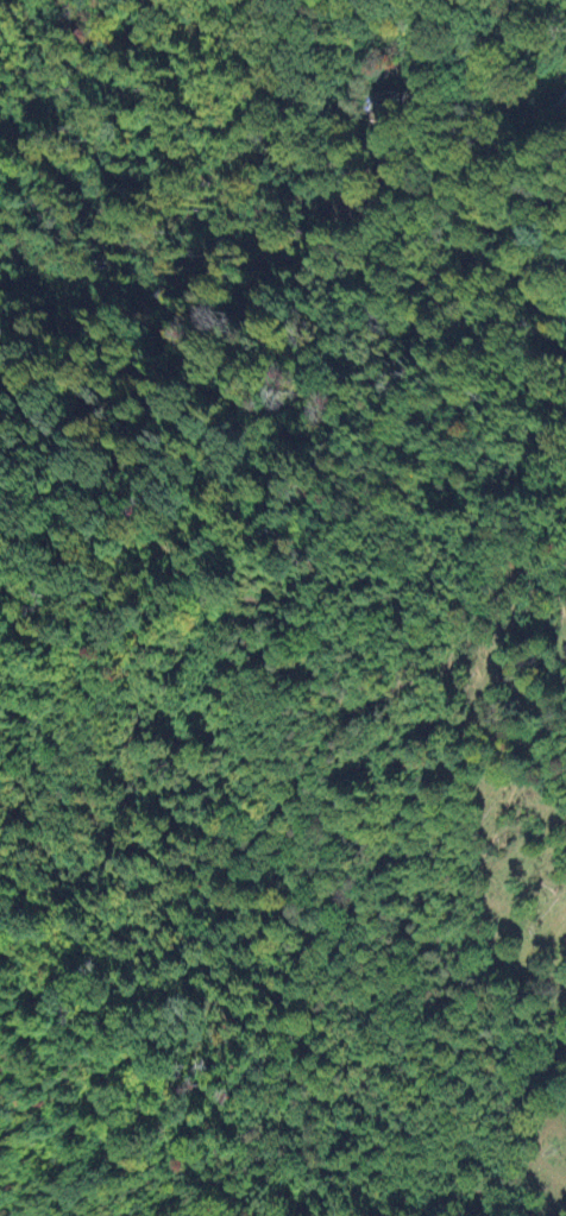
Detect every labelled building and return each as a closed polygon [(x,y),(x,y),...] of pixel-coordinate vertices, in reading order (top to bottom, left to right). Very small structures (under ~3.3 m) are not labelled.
[(396,120),(397,90),(375,89),(373,119),(396,120)]
